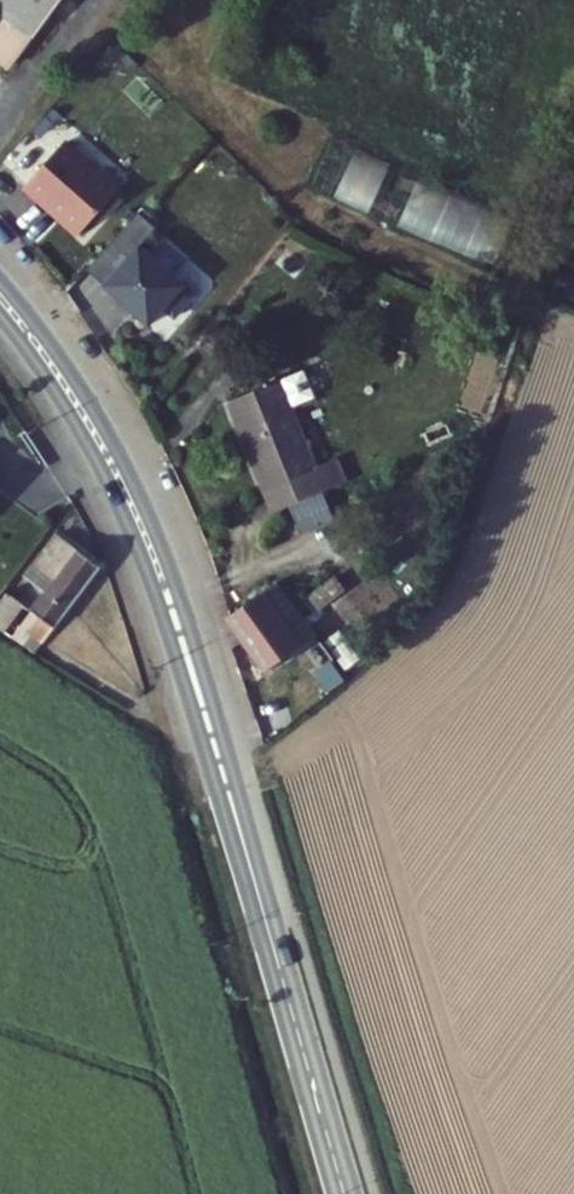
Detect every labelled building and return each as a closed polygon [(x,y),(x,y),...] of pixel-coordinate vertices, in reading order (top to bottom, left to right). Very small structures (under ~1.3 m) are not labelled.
[(21,71),(73,0),(0,0),(0,55),(21,71)] [(331,140),(311,188),(496,265),(516,218),(331,140)] [(94,241),(125,195),(66,154),(35,198),(57,214),(59,211),(69,218),(66,222),(94,241)] [(199,289),(139,248),(154,227),(144,221),(99,284),(158,325),(171,305),(183,314),(199,289)] [(266,483),(276,502),(284,498),(316,481),(331,474),(322,455),(310,460),(279,401),(300,390),(287,364),(216,400),(260,486),(266,483)] [(331,508),(316,481),(284,498),(298,525),(331,508)] [(97,564),(52,533),(12,588),(34,605),(13,634),(35,650),(97,564)] [(280,611),(292,601),(275,580),(227,616),(268,668),(303,641),(280,611)] [(0,601),(0,623),(11,609),(0,601)] [(3,646),(25,662),(35,650),(13,634),(3,646)] [(323,671),(338,659),(321,638),(306,650),(323,671)]
